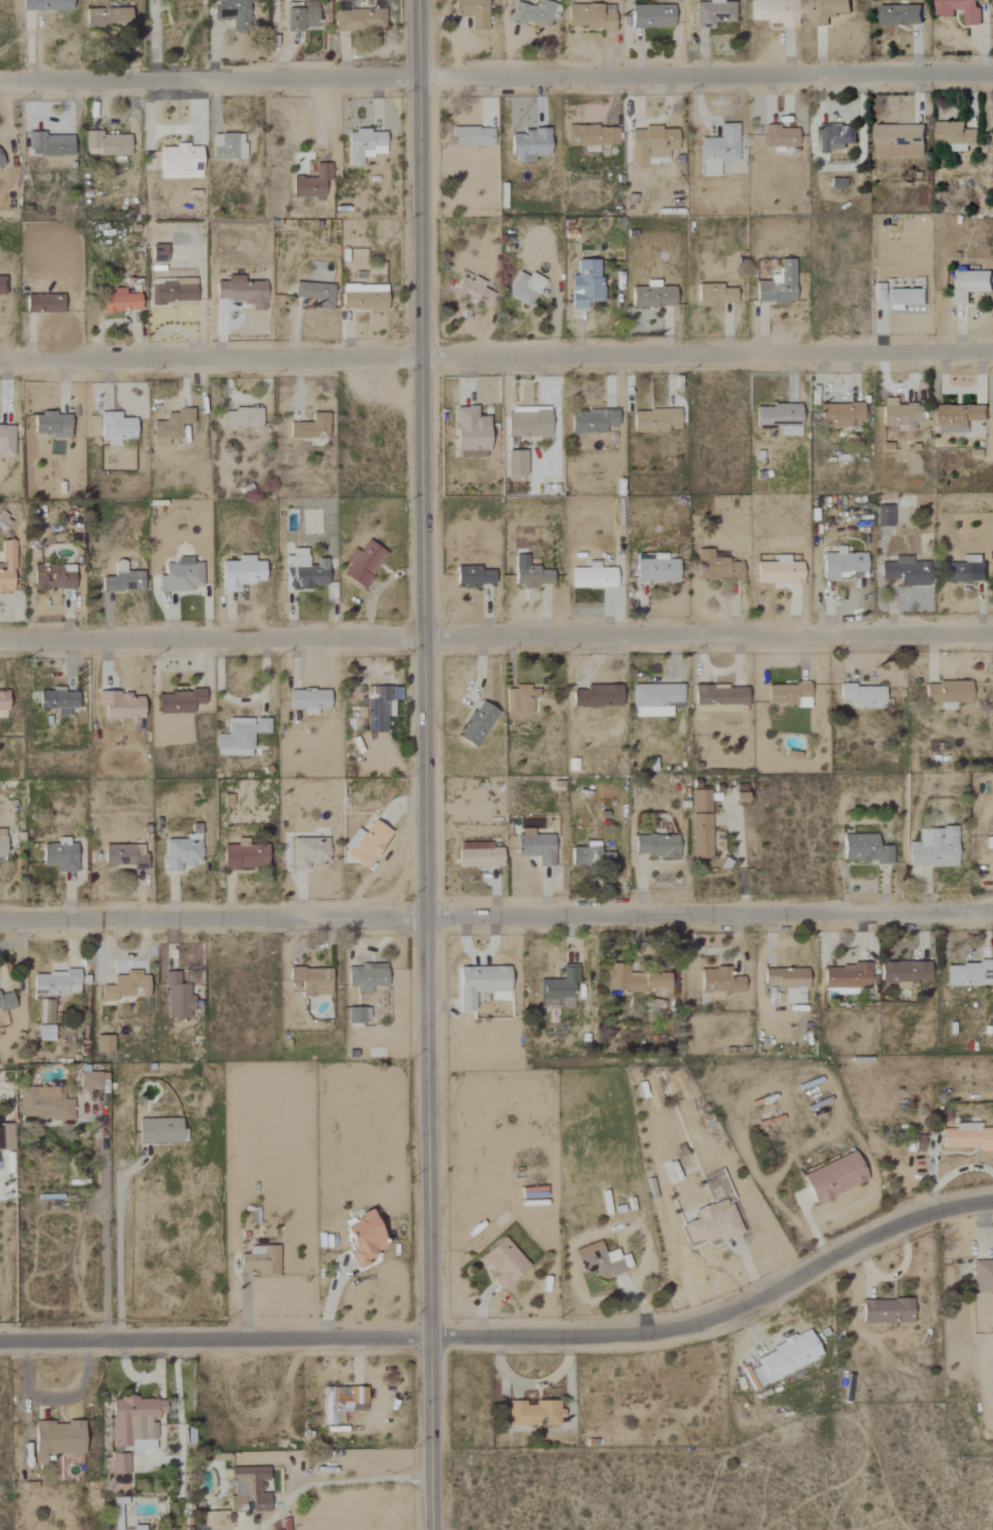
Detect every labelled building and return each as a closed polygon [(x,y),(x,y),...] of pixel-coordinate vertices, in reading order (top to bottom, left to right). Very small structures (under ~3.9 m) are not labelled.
[(21,11),(70,11),(70,0),(21,0),(21,11)] [(214,0),(215,20),(232,19),(232,32),(248,31),(248,0),(238,0),(214,0)] [(334,10),(334,30),(384,30),(383,0),(372,0),(372,10),(334,10)] [(452,16),(471,16),(470,30),(487,30),(487,0),(453,0),(452,16)] [(550,18),(555,19),(559,5),(539,0),(538,0),(536,8),(514,1),(509,18),(547,29),(550,18)] [(722,2),(722,0),(707,0),(707,2),(694,3),(695,29),(714,28),(714,22),(734,22),(734,2),(722,2)] [(778,21),(779,27),(796,27),(795,0),(781,0),(779,0),(761,0),(749,0),(750,22),(778,21)] [(813,26),(828,27),(829,18),(836,18),(837,14),(850,14),(851,0),(814,0),(813,26)] [(954,16),(954,10),(964,10),(964,26),(980,26),(980,0),(936,0),(936,16),(954,16)] [(284,31),(316,30),(316,3),(305,3),(306,9),(283,9),(284,31)] [(567,28),(613,27),(613,5),(566,5),(567,28)] [(673,6),(631,5),(631,28),(672,29),(673,6)] [(923,5),(881,6),(881,26),(923,25),(923,5)] [(129,8),(85,10),(85,26),(129,25),(129,8)] [(979,146),(979,130),(965,130),(965,123),(936,122),(935,146),(950,146),(950,151),(969,152),(969,146),(979,146)] [(737,161),(737,124),(719,124),(719,138),(700,139),(700,177),(719,176),(719,161),(737,161)] [(853,145),(854,126),(817,125),(816,154),(826,154),(826,150),(845,150),(845,145),(853,145)] [(925,158),(925,125),(874,126),(875,159),(925,158)] [(618,147),(618,127),(568,127),(568,147),(585,147),(618,147)] [(797,128),(764,127),(764,147),(774,147),(774,149),(796,149),(797,128)] [(492,128),(451,128),(451,146),(492,146),(492,128)] [(676,128),(643,129),(643,131),(630,131),(630,165),(667,164),(667,151),(676,151),(676,128)] [(549,157),(549,129),(522,129),(522,136),(512,135),(511,163),(533,163),(534,156),(549,157)] [(384,156),(384,133),(369,133),(369,130),(347,131),(347,166),(361,166),(361,156),(384,156)] [(129,136),(100,135),(100,131),(86,131),(85,155),(129,156),(129,136)] [(71,156),(72,136),(44,136),(44,133),(30,132),(29,155),(71,156)] [(244,159),(244,134),(212,134),(212,159),(244,159)] [(201,178),(201,145),(174,146),(174,147),(158,148),(159,179),(201,178)] [(291,177),(291,197),(323,197),(324,180),(330,181),(330,165),(315,164),(314,178),(291,177)] [(165,262),(165,246),(153,246),(152,261),(165,262)] [(569,275),(570,310),(586,309),(585,303),(600,302),(599,260),(576,261),(576,275),(569,275)] [(793,304),(794,260),(779,260),(778,282),(756,282),(755,303),(793,304)] [(150,283),(151,304),(195,303),(194,272),(167,273),(167,283),(150,283)] [(543,279),(530,272),(527,277),(517,272),(505,295),(528,307),(543,279)] [(992,293),(992,272),(957,272),(957,297),(951,297),(951,305),(969,305),(969,293),(992,293)] [(485,282),(470,276),(469,278),(461,275),(453,295),(488,308),(494,293),(482,289),(485,282)] [(264,282),(243,282),(243,276),(225,276),(225,282),(214,282),(214,301),(251,301),(251,311),(264,311),(264,282)] [(631,288),(632,308),(674,307),(673,287),(659,288),(659,281),(646,281),(646,288),(631,288)] [(332,308),(333,284),(294,283),(293,298),(314,299),(314,307),(332,308)] [(888,304),(888,284),(873,284),(874,304),(888,304)] [(386,286),(341,285),(341,309),(385,310),(386,286)] [(735,286),(698,286),(697,304),(735,304),(735,286)] [(138,294),(123,295),(123,288),(107,289),(107,297),(101,298),(101,312),(139,311),(138,294)] [(25,295),(25,313),(62,313),(62,296),(25,295)] [(918,405),(895,404),(895,399),(882,399),(882,426),(895,427),(895,431),(911,431),(911,422),(918,423),(918,405)] [(862,404),(819,405),(819,427),(863,426),(862,404)] [(799,436),(799,405),(771,405),(771,408),(755,408),(755,421),(764,421),(764,426),(779,427),(779,436),(799,436)] [(987,406),(939,407),(939,428),(950,428),(950,432),(969,432),(969,422),(987,422),(987,406)] [(456,458),(488,457),(487,417),(477,417),(476,407),(455,408),(456,458)] [(261,429),(261,408),(234,408),(234,413),(223,413),(223,428),(261,429)] [(678,409),(632,411),(633,433),(667,433),(667,426),(679,426),(678,409)] [(191,410),(176,410),(176,414),(165,414),(165,422),(153,422),(153,447),(168,447),(167,440),(180,440),(179,425),(192,425),(191,410)] [(506,413),(507,437),(549,436),(549,410),(526,411),(526,412),(506,413)] [(617,411),(571,410),(571,434),(605,434),(605,426),(617,427),(617,411)] [(98,440),(107,441),(107,446),(118,446),(118,438),(134,438),(134,419),(119,419),(119,412),(99,412),(98,440)] [(32,433),(51,434),(51,438),(70,438),(70,415),(55,415),(55,413),(33,413),(32,433)] [(327,439),(328,414),(310,414),(310,424),(289,423),(288,438),(327,439)] [(0,427),(0,457),(12,457),(13,427),(0,427)] [(525,452),(507,452),(506,477),(525,478),(525,452)] [(892,527),(893,507),(876,507),(876,527),(892,527)] [(349,566),(342,576),(363,589),(386,554),(366,540),(358,552),(353,549),(344,563),(349,566)] [(13,541),(0,542),(1,561),(0,561),(0,593),(14,592),(13,541)] [(864,573),(865,554),(843,554),(843,547),(835,547),(835,555),(822,554),(822,580),(837,580),(838,572),(864,573)] [(326,559),(309,560),(309,549),(292,550),(292,556),(283,556),(284,590),(312,589),(312,586),(327,585),(326,559)] [(698,550),(697,578),(741,580),(742,563),(728,562),(728,559),(712,558),(712,550),(698,550)] [(635,581),(678,582),(678,560),(665,560),(665,555),(656,555),(656,560),(636,559),(635,581)] [(220,591),(239,591),(239,583),(263,583),(263,562),(253,562),(253,556),(236,556),(236,561),(221,561),(220,591)] [(551,571),(537,571),(537,567),(527,567),(527,556),(515,556),(514,586),(551,587),(551,571)] [(756,584),(802,584),(801,563),(789,563),(789,556),(774,556),(774,562),(756,563),(756,584)] [(986,582),(985,556),(964,557),(964,564),(945,565),(945,583),(986,582)] [(899,586),(928,587),(928,563),(911,562),(911,557),(894,557),(894,563),(880,563),(880,579),(899,579),(899,586)] [(192,592),(192,588),(201,587),(201,563),(192,564),(192,558),(175,559),(176,564),(163,564),(163,576),(157,577),(158,593),(192,592)] [(142,590),(141,571),(124,571),(124,561),(113,562),(114,578),(100,578),(100,592),(142,590)] [(570,569),(571,589),(615,588),(614,568),(599,568),(599,563),(588,563),(588,568),(570,569)] [(74,590),(74,567),(32,566),(32,589),(74,590)] [(456,587),(477,588),(477,584),(492,585),(492,571),(480,571),(480,567),(456,566),(456,587)] [(925,685),(924,705),(938,705),(938,710),(954,710),(954,705),(970,705),(970,683),(937,682),(937,686),(925,685)] [(809,698),(809,684),(767,685),(768,704),(780,704),(780,707),(797,707),(797,699),(809,698)] [(682,707),(682,685),(631,686),(632,708),(682,707)] [(506,715),(531,715),(531,698),(538,699),(538,690),(529,690),(529,686),(506,686),(506,715)] [(621,707),(621,686),(585,686),(585,690),(572,691),(572,707),(621,707)] [(840,687),(840,701),(853,700),(853,709),(884,708),(884,686),(840,687)] [(385,734),(386,717),(392,717),(392,687),(375,687),(375,701),(366,700),(365,733),(385,734)] [(745,687),(695,688),(695,712),(746,711),(745,687)] [(328,691),(289,690),(288,709),(303,709),(303,715),(316,716),(316,710),(328,710),(328,691)] [(58,709),(58,717),(70,717),(70,709),(78,709),(77,692),(64,693),(64,691),(38,691),(38,710),(58,709)] [(158,714),(192,714),(192,705),(203,705),(203,692),(157,693),(158,714)] [(118,720),(118,726),(141,726),(141,698),(129,698),(129,693),(97,693),(97,707),(106,707),(106,720),(118,720)] [(457,738),(475,749),(497,712),(479,701),(457,738)] [(365,728),(364,707),(355,708),(356,728),(365,728)] [(251,757),(251,733),(269,734),(269,719),(227,719),(226,735),(215,735),(215,756),(251,757)] [(746,785),(735,785),(735,802),(746,801),(746,785)] [(691,790),(692,860),(711,859),(710,789),(691,790)] [(369,870),(389,831),(368,820),(348,859),(369,870)] [(956,866),(956,829),(919,828),(919,842),(908,842),(908,866),(956,866)] [(552,835),(533,836),(533,830),(517,830),(517,857),(538,856),(538,867),(553,867),(552,835)] [(164,840),(165,873),(179,872),(179,866),(199,865),(198,834),(184,834),(184,839),(164,840)] [(843,836),(843,862),(874,862),(874,865),(892,864),(891,847),(877,847),(877,835),(843,836)] [(678,837),(635,836),(635,857),(677,858),(678,837)] [(292,839),(293,871),(307,871),(307,865),(328,864),(328,838),(292,839)] [(42,845),(42,866),(55,866),(55,873),(75,873),(75,840),(56,840),(56,845),(42,845)] [(612,853),(599,853),(599,842),(585,842),(586,848),(571,848),(571,866),(613,865),(612,853)] [(502,867),(502,848),(491,848),(491,843),(458,844),(458,868),(502,867)] [(104,865),(132,866),(132,870),(144,870),(145,846),(104,845),(104,865)] [(223,869),(267,869),(267,846),(241,845),(241,847),(223,846),(223,869)] [(929,983),(929,961),(880,961),(880,983),(929,983)] [(992,985),(992,961),(946,961),(946,985),(992,985)] [(628,962),(605,963),(606,991),(668,991),(667,972),(628,972),(628,962)] [(823,988),(869,988),(869,963),(823,963),(823,988)] [(347,987),(355,987),(355,994),(370,994),(370,987),(385,987),(385,965),(361,965),(361,968),(347,968),(347,987)] [(459,965),(459,1011),(478,1011),(478,1001),(489,1001),(489,992),(509,992),(509,965),(459,965)] [(561,977),(539,977),(539,1003),(576,1003),(576,966),(561,966),(561,977)] [(743,976),(731,976),(731,967),(701,967),(701,997),(743,997),(743,976)] [(806,1003),(806,967),(764,967),(764,986),(774,986),(774,1003),(806,1003)] [(301,996),(330,996),(330,969),(289,968),(288,983),(302,983),(301,996)] [(191,1019),(192,996),(188,996),(189,986),(178,985),(178,973),(163,972),(163,987),(168,987),(167,1018),(191,1019)] [(32,973),(32,995),(78,995),(78,985),(87,985),(87,976),(79,976),(79,973),(32,973)] [(147,973),(124,973),(124,976),(113,976),(113,986),(101,986),(101,1001),(115,1002),(115,997),(147,998),(147,973)] [(14,1008),(10,991),(0,993),(0,1011),(14,1008)] [(367,1009),(348,1009),(347,1024),(367,1024),(367,1009)] [(52,1041),(53,1026),(38,1026),(37,1041),(52,1041)] [(112,1053),(112,1037),(98,1037),(98,1054),(112,1053)] [(100,1089),(100,1073),(79,1072),(78,1088),(100,1089)] [(19,1119),(72,1118),(72,1099),(64,1099),(63,1087),(18,1088),(19,1119)] [(185,1129),(180,1129),(180,1118),(137,1119),(138,1143),(185,1142),(185,1129)] [(951,1129),(941,1129),(941,1151),(992,1151),(992,1123),(951,1123),(951,1129)] [(12,1130),(0,1130),(0,1150),(12,1150),(12,1130)] [(868,1182),(856,1150),(800,1171),(813,1203),(868,1182)] [(709,1246),(742,1234),(729,1196),(695,1208),(699,1218),(682,1224),(689,1245),(707,1239),(709,1246)] [(385,1247),(369,1210),(339,1223),(358,1266),(379,1257),(377,1251),(385,1247)] [(475,1261),(503,1291),(531,1265),(503,1235),(475,1261)] [(583,1275),(598,1271),(600,1280),(633,1270),(627,1252),(619,1255),(616,1247),(605,1251),(602,1240),(574,1248),(583,1275)] [(277,1247),(248,1246),(248,1255),(240,1255),(239,1269),(256,1270),(256,1276),(277,1276),(277,1247)] [(992,1292),(992,1258),(971,1259),(972,1293),(992,1292)] [(912,1297),(861,1297),(861,1322),(912,1322),(912,1297)] [(753,1353),(759,1365),(743,1372),(751,1389),(822,1358),(809,1328),(753,1353)] [(365,1388),(348,1388),(348,1397),(341,1397),(341,1388),(322,1388),(322,1425),(343,1425),(343,1411),(365,1411),(365,1388)] [(155,1449),(156,1415),(164,1415),(164,1399),(111,1398),(110,1448),(155,1449)] [(508,1425),(559,1425),(559,1401),(508,1401),(508,1425)] [(82,1422),(34,1423),(34,1462),(43,1461),(43,1454),(83,1453),(82,1422)] [(128,1474),(128,1454),(111,1454),(110,1474),(128,1474)] [(268,1511),(268,1494),(261,1494),(261,1481),(267,1480),(267,1468),(231,1468),(232,1497),(229,1497),(229,1512),(268,1511)]
